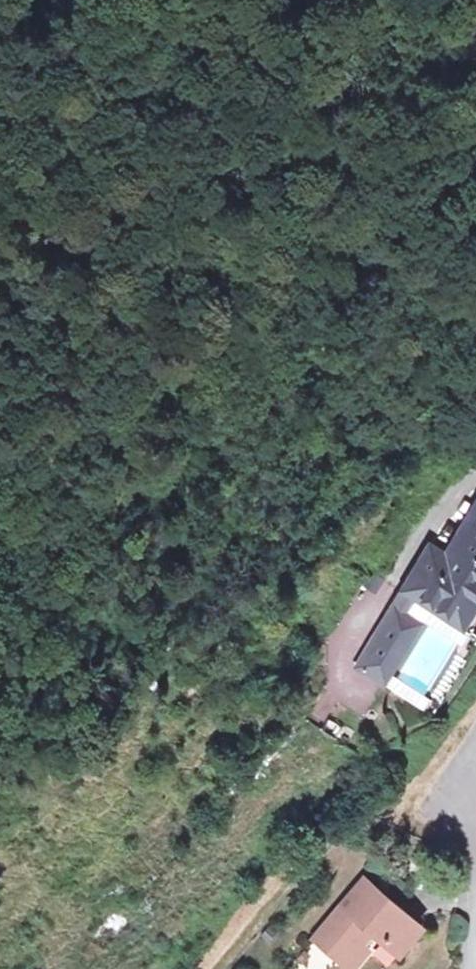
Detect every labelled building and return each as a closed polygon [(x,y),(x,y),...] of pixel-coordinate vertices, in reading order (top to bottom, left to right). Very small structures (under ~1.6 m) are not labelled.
[(410,615),(418,603),(468,634),(475,622),(475,501),(445,552),(430,542),(354,665),(387,686),(425,625),(410,615)] [(305,947),(331,968),(345,968),(362,948),(385,967),(414,932),(357,885),(305,947)]
